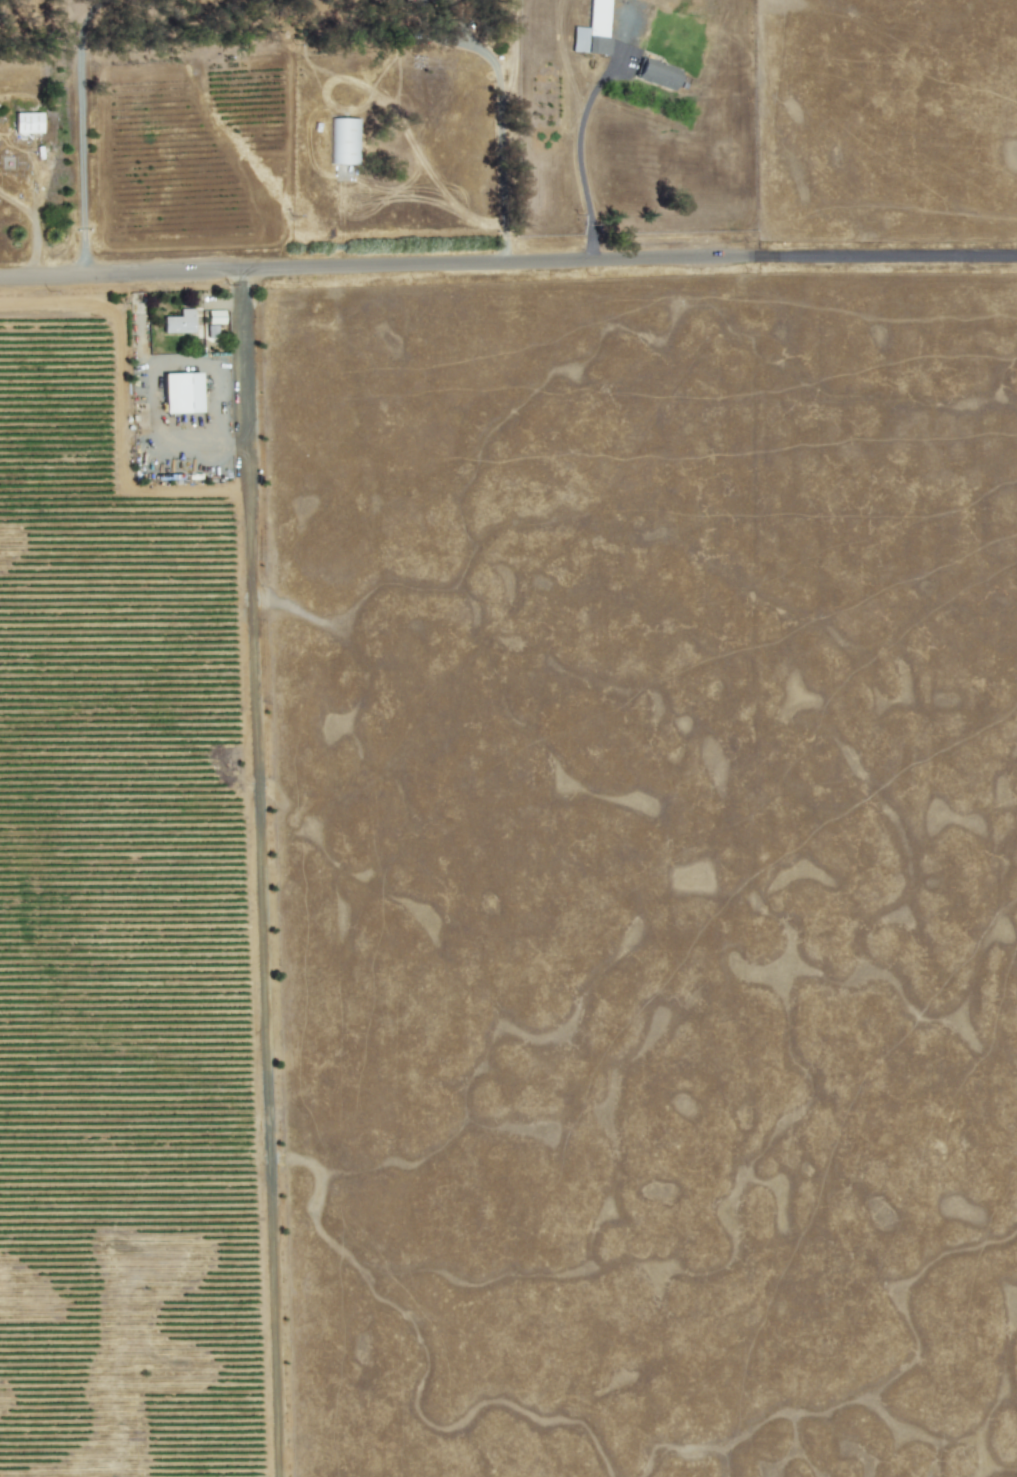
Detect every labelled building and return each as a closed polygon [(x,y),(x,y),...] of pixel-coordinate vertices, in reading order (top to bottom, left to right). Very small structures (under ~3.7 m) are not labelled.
[(589,27),(573,27),(572,52),(609,54),(610,38),(607,38),(608,0),(591,0),(589,27)] [(680,70),(644,57),(636,78),(672,91),(680,70)] [(41,112),(14,113),(15,133),(41,133),(41,112)] [(193,333),(193,308),(179,309),(180,316),(163,317),(163,333),(193,333)] [(224,310),(208,311),(209,324),(224,323),(224,310)] [(164,413),(200,412),(199,372),(163,373),(164,413)]
